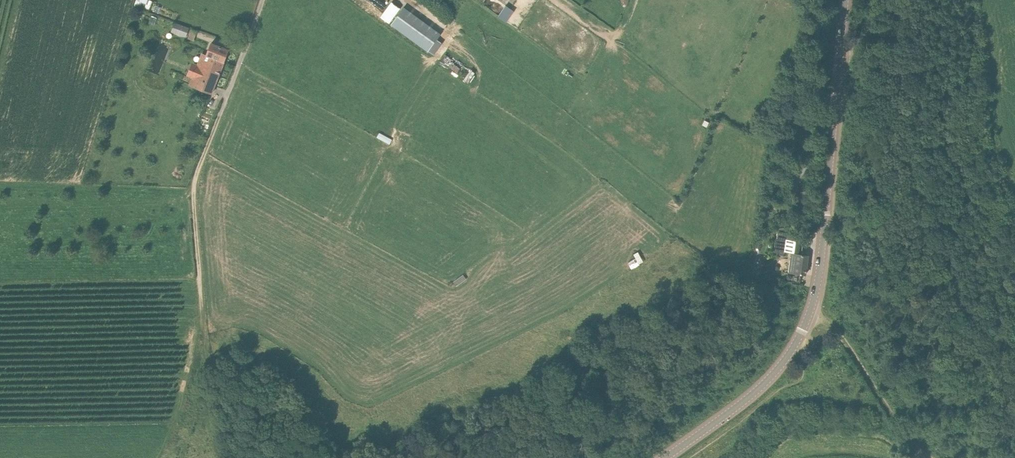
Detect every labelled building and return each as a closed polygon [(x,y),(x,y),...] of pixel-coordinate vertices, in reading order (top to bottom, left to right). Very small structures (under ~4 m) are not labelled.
[(151,0),(138,0),(136,5),(150,8),(151,0)] [(391,2),(380,17),(390,23),(400,9),(391,2)] [(507,4),(499,15),(507,20),(514,9),(507,4)] [(401,11),(393,21),(391,24),(429,52),(433,54),(441,43),(438,39),(441,35),(403,8),(401,11)] [(176,20),(173,30),(188,36),(192,26),(176,20)] [(188,39),(194,41),(197,31),(192,29),(188,39)] [(197,78),(194,87),(211,94),(229,50),(211,43),(201,68),(194,65),(190,76),(197,78)] [(457,71),(462,64),(451,56),(446,63),(457,71)] [(208,123),(210,119),(211,117),(203,114),(202,116),(201,120),(208,123)] [(783,256),(785,240),(778,239),(776,255),(783,256)] [(805,275),(808,255),(792,253),(790,273),(805,275)]
